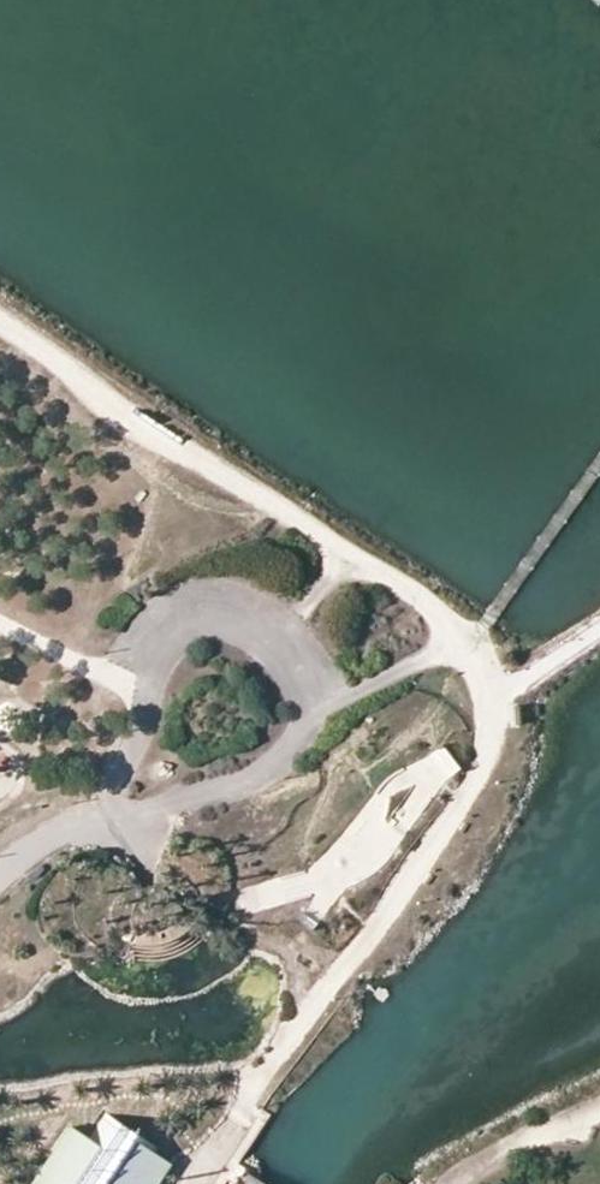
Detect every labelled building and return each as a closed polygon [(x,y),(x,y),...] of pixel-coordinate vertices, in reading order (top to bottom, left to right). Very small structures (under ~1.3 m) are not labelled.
[(107,1112),(89,1136),(72,1127),(34,1183),(159,1183),(173,1164),(156,1152),(158,1147),(107,1112)]
